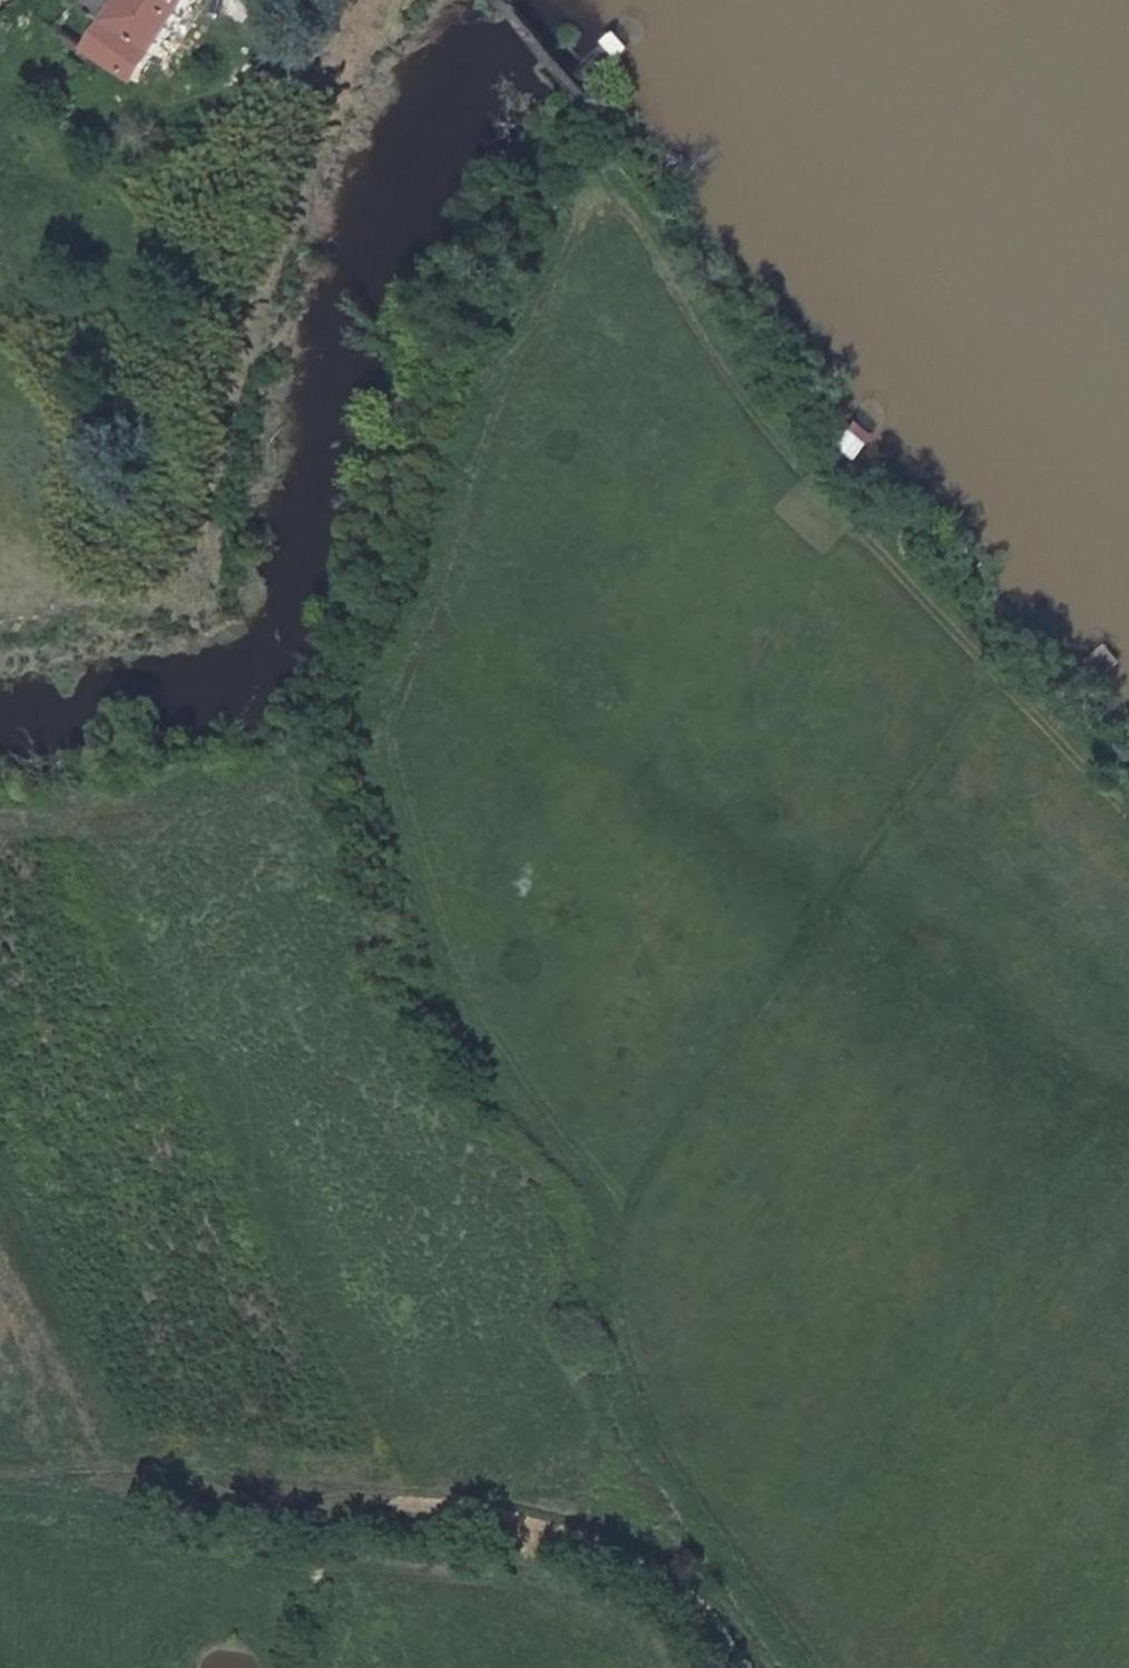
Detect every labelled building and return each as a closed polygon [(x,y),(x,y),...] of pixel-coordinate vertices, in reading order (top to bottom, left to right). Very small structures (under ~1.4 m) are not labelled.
[(94,17),(105,0),(69,0),(94,17)] [(102,38),(50,1),(46,2),(9,39),(111,108),(157,41),(119,15),(116,20),(114,22),(102,38)] [(834,449),(857,460),(869,433),(847,422),(834,449)]
